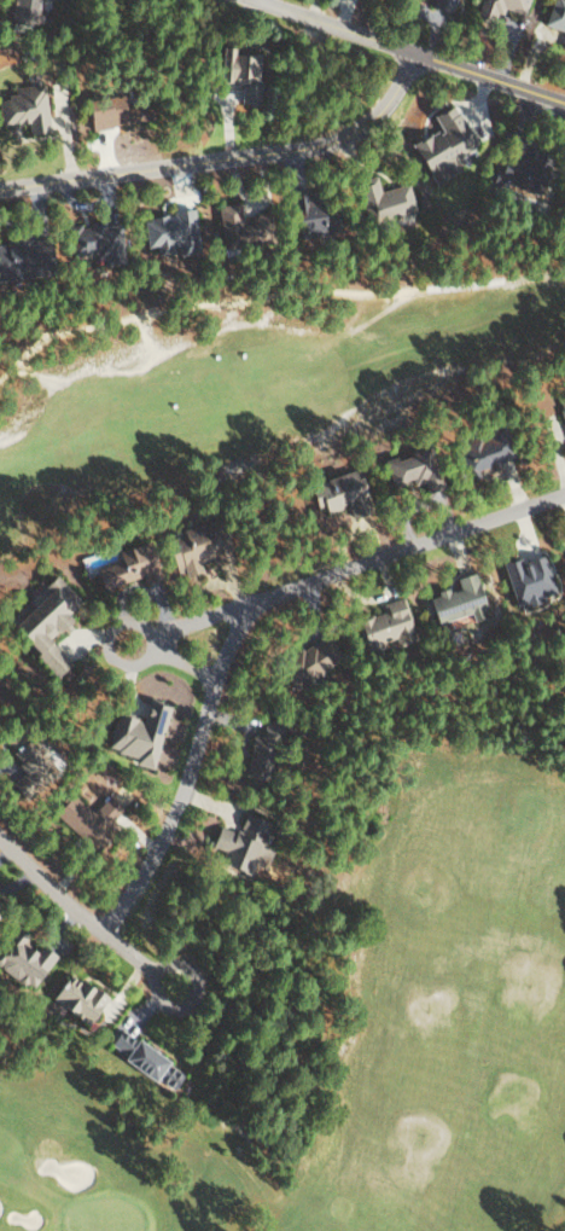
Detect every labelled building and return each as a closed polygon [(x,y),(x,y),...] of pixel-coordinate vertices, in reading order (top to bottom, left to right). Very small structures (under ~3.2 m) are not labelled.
[(44,27),(46,10),(30,8),(31,0),(11,0),(8,22),(44,27)] [(428,7),(448,12),(451,0),(430,0),(428,7)] [(526,0),(476,0),(472,15),(490,19),(494,7),(522,14),(526,0)] [(564,30),(560,48),(564,49),(564,0),(547,0),(541,25),(564,30)] [(236,103),(252,103),(252,55),(229,55),(229,47),(216,47),(216,83),(237,83),(236,103)] [(24,123),(25,134),(46,131),(40,84),(11,87),(12,96),(0,97),(0,126),(24,123)] [(80,101),(84,129),(138,122),(135,105),(116,107),(115,97),(80,101)] [(428,113),(435,130),(409,141),(426,182),(460,168),(455,154),(470,148),(452,104),(428,113)] [(536,162),(501,152),(493,181),(528,191),(536,162)] [(411,211),(403,183),(375,191),(371,175),(352,180),(365,225),(411,211)] [(325,234),(315,189),(285,196),(295,241),(325,234)] [(238,221),(235,202),(213,205),(219,246),(253,242),(250,219),(238,221)] [(194,239),(189,209),(138,217),(143,248),(153,246),(155,256),(169,253),(168,243),(194,239)] [(110,253),(106,221),(64,226),(69,258),(110,253)] [(28,277),(26,251),(30,251),(28,234),(1,236),(1,244),(0,244),(0,278),(28,277)] [(554,402),(564,438),(564,399),(554,402)] [(460,479),(473,476),(472,470),(507,462),(503,445),(495,447),(492,437),(477,441),(476,438),(452,444),(460,479)] [(387,487),(407,481),(409,485),(419,482),(422,493),(432,490),(419,448),(379,460),(387,487)] [(317,511),(360,501),(353,472),(303,484),(307,499),(314,498),(317,511)] [(179,579),(198,570),(195,563),(212,555),(197,523),(161,540),(179,579)] [(97,590),(147,574),(137,543),(111,552),(114,563),(91,570),(97,590)] [(500,562),(508,607),(536,602),(535,596),(548,594),(541,557),(516,561),(516,559),(500,562)] [(431,624),(465,614),(468,622),(480,618),(477,608),(480,608),(475,590),(479,589),(474,572),(453,578),(455,587),(423,597),(431,624)] [(43,639),(65,619),(62,616),(76,602),(51,574),(39,585),(43,590),(26,605),(23,601),(14,610),(17,614),(4,627),(51,679),(66,665),(43,639)] [(362,653),(382,648),(380,640),(391,637),(393,646),(414,640),(402,597),(380,603),(382,612),(353,620),(362,653)] [(276,665),(291,688),(340,657),(325,634),(276,665)] [(148,769),(166,704),(144,698),(138,718),(114,711),(103,748),(133,757),(131,764),(148,769)] [(244,773),(267,777),(274,745),(280,746),(284,726),(264,723),(262,735),(252,733),(244,773)] [(19,774),(25,783),(45,771),(39,761),(46,756),(33,735),(8,750),(22,773),(19,774)] [(106,796),(89,812),(70,793),(52,812),(87,847),(122,813),(106,796)] [(262,819),(242,812),(235,833),(215,825),(208,845),(222,850),(216,865),(240,874),(245,861),(261,867),(271,839),(257,833),(262,819)] [(31,951),(12,932),(0,945),(0,966),(22,989),(53,957),(39,943),(31,951)] [(104,995),(62,971),(45,1000),(88,1024),(104,995)] [(116,1056),(165,1091),(178,1072),(115,1028),(105,1042),(119,1052),(116,1056)]
